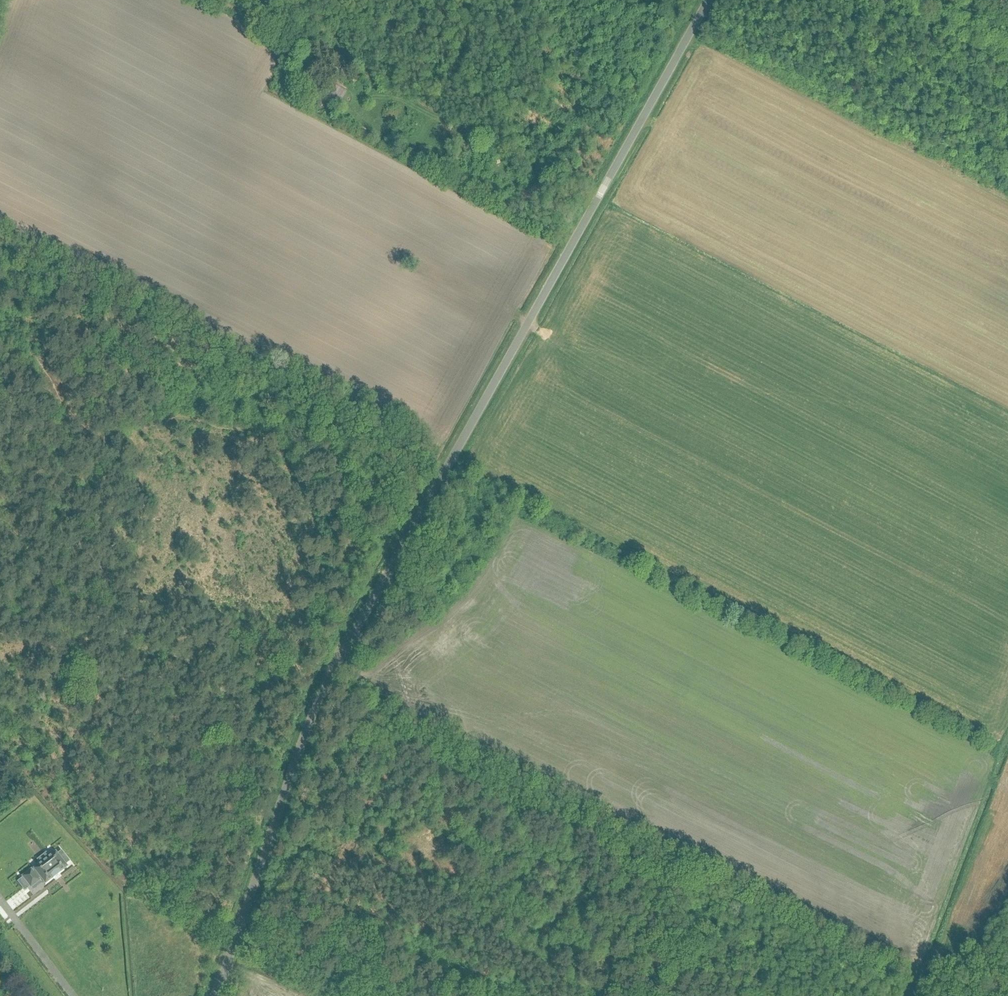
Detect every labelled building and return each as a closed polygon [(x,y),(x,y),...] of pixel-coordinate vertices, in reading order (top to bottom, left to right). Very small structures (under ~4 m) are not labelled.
[(348,81),(342,85),(346,91),(352,87),(348,81)] [(332,103),(340,89),(336,87),(328,101),(332,103)] [(8,870),(0,851),(0,874),(8,870)] [(22,877),(31,888),(40,880),(42,878),(46,884),(53,878),(54,880),(61,875),(59,873),(67,867),(65,865),(69,862),(61,852),(57,855),(55,852),(49,857),(46,853),(37,860),(40,864),(33,869),(35,871),(33,872),(31,870),(22,877)]
